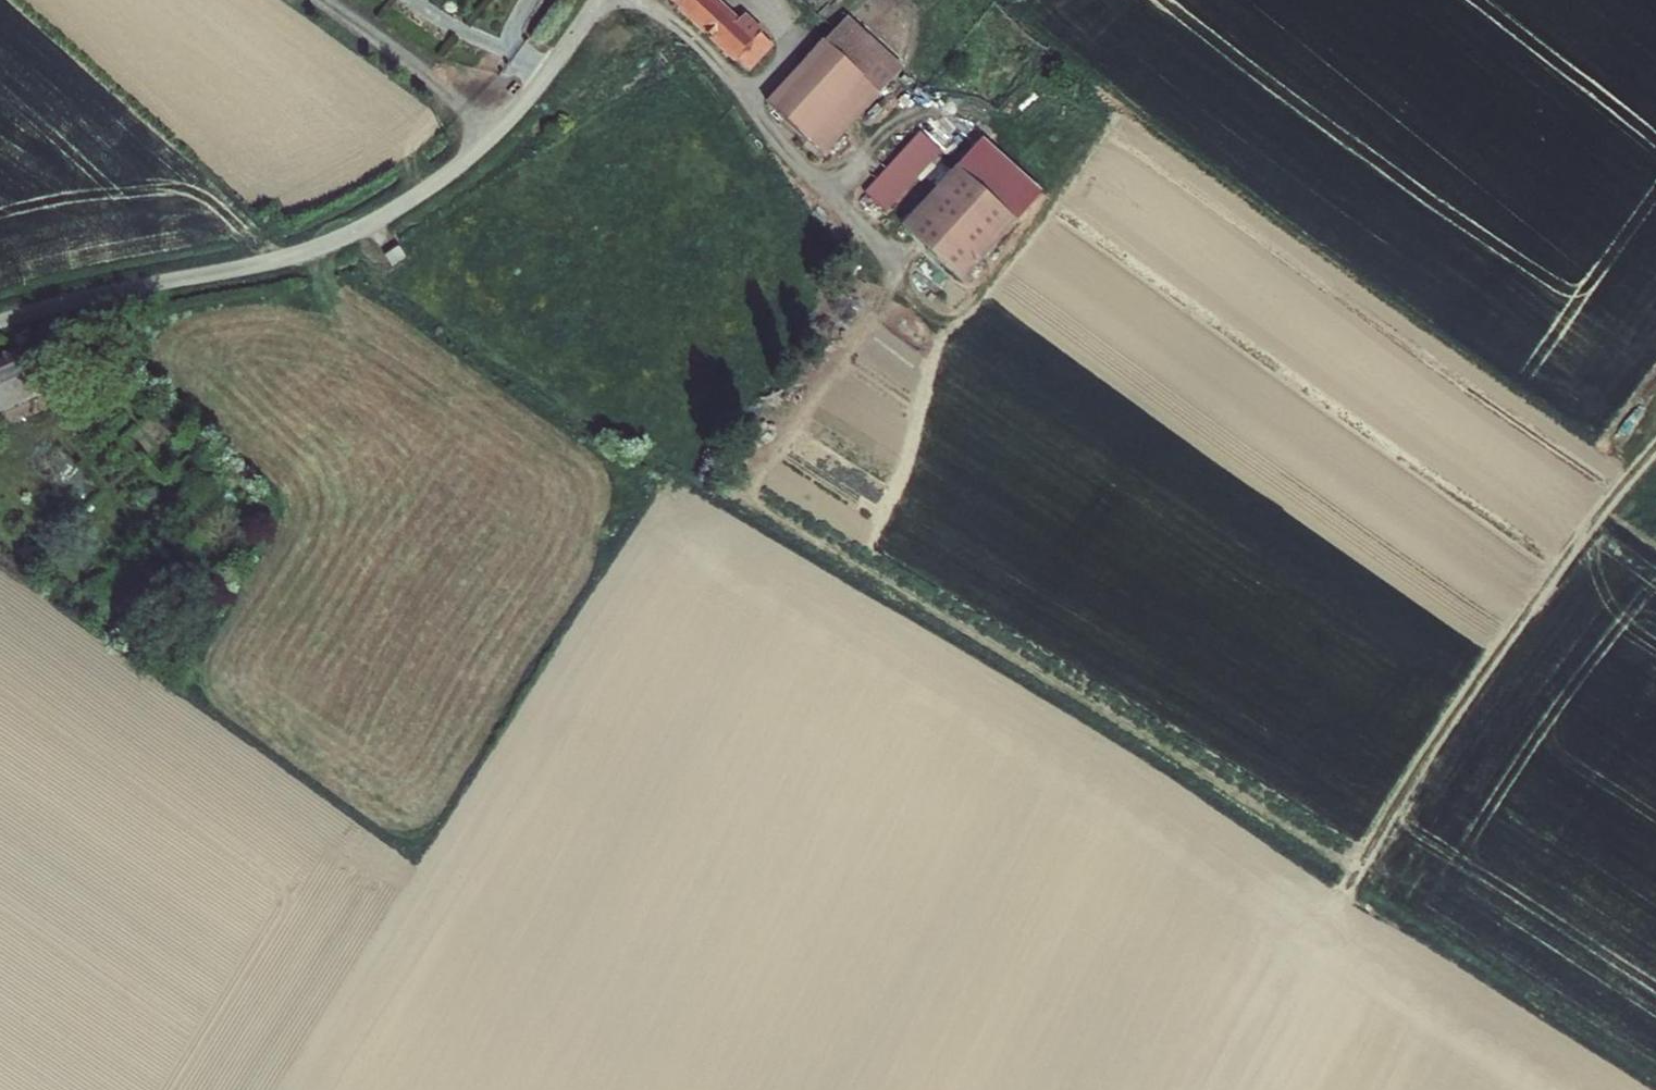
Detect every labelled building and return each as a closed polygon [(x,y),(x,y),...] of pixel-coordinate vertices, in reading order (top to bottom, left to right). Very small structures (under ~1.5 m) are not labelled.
[(769,39),(775,33),(761,18),(754,24),(748,17),(743,22),(721,0),(684,0),(747,61),(769,39)] [(818,30),(833,46),(870,85),(892,63),(841,8),(818,30)] [(779,51),(769,39),(747,61),(758,71),(779,51)] [(870,85),(833,46),(777,100),(816,138),(870,85)] [(936,135),(915,115),(861,174),(882,195),(936,135)] [(962,139),(952,150),(1012,205),(1034,181),(973,126),(962,139)] [(1012,205),(952,150),(900,211),(959,265),(1012,205)] [(47,394),(39,376),(57,369),(44,342),(0,361),(0,414),(7,411),(47,394)]
